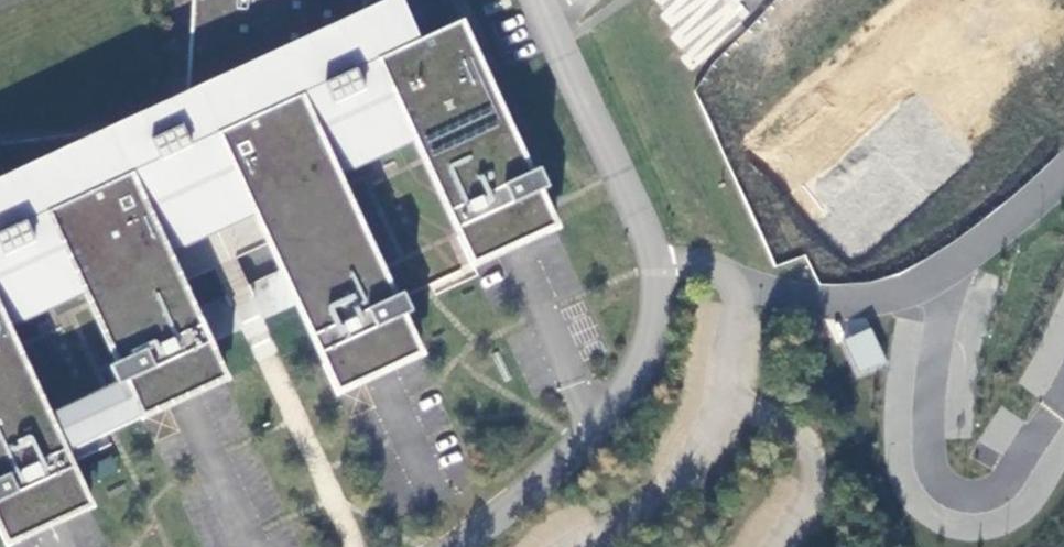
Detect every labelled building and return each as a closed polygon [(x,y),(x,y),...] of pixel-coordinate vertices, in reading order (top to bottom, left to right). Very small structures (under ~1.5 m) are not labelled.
[(7,546),(48,527),(91,507),(66,453),(117,430),(141,418),(182,399),(225,380),(209,345),(255,324),(296,305),(337,394),(380,374),(421,355),(403,318),(411,314),(404,298),(419,291),(473,266),(517,245),(555,228),(540,193),(548,189),(539,171),(527,175),(524,168),(527,167),(479,63),(477,64),(467,43),(471,41),(462,22),(406,48),(392,15),(364,28),(365,0),(199,0),(197,38),(190,37),(187,96),(205,97),(204,101),(156,123),(0,195),(0,530),(7,546)] [(190,37),(197,38),(199,0),(192,0),(190,37)] [(870,326),(841,339),(857,375),(887,362),(870,326)] [(1034,393),(1052,361),(1039,354),(1021,385),(1034,393)] [(76,448),(89,490),(123,480),(114,454),(102,458),(97,442),(76,448)]
